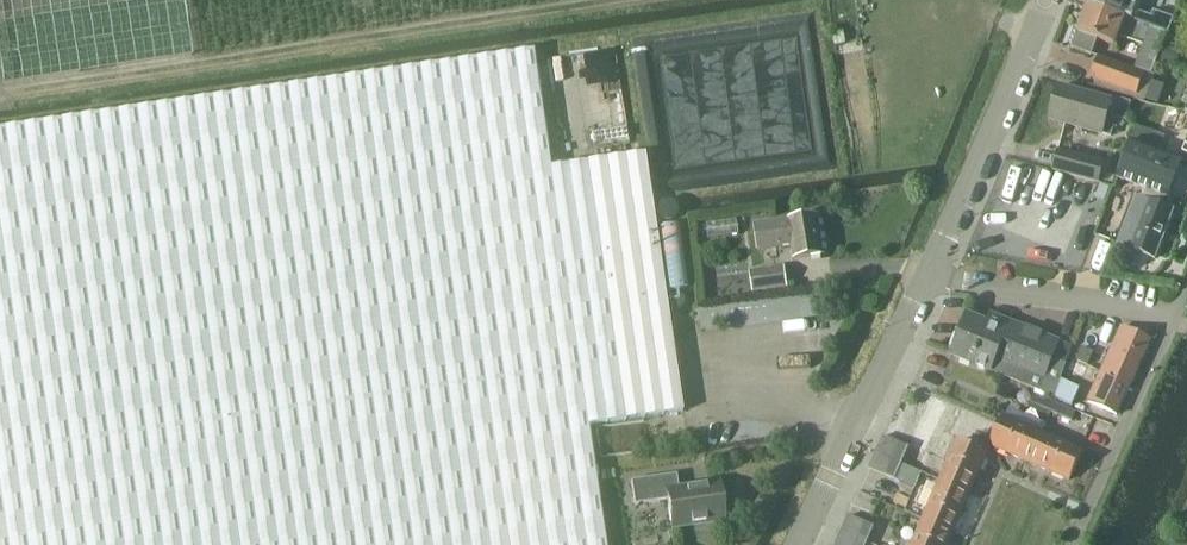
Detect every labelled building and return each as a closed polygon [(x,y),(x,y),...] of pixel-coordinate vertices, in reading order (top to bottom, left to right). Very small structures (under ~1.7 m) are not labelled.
[(1089,5),(1168,33),(1174,17),(1130,2),(1131,0),(1091,0),(1089,5)] [(1154,74),(1168,33),(1089,5),(1073,48),(1092,55),(1098,38),(1114,44),(1118,35),(1145,45),(1135,70),(1099,57),(1092,77),(1137,93),(1135,98),(1145,101),(1145,99),(1152,80),(1154,74)] [(1158,64),(1175,70),(1182,51),(1164,45),(1158,64)] [(532,50),(0,128),(0,544),(606,544),(588,425),(550,167),(532,50)] [(1165,85),(1152,80),(1145,99),(1158,103),(1165,85)] [(1119,97),(1117,102),(1060,85),(1051,116),(1111,134),(1116,116),(1128,119),(1133,102),(1119,97)] [(1138,126),(1132,140),(1160,150),(1165,137),(1138,126)] [(1182,159),(1160,150),(1132,140),(1119,176),(1148,187),(1144,198),(1137,196),(1119,243),(1156,257),(1173,210),(1162,206),(1166,194),(1168,195),(1182,159)] [(1059,149),(1054,168),(1099,181),(1104,162),(1059,149)] [(644,153),(550,167),(588,425),(682,411),(644,153)] [(757,250),(791,244),(793,258),(823,253),(818,215),(753,225),(757,250)] [(674,286),(688,284),(680,221),(665,223),(674,286)] [(786,287),(784,267),(750,272),(753,291),(786,287)] [(952,355),(951,357),(991,371),(990,373),(1024,385),(1053,397),(1074,346),(1057,339),(997,317),(989,314),(986,323),(967,315),(952,355)] [(1123,327),(1111,355),(1103,371),(1131,384),(1151,340),(1123,327)] [(1096,352),(1082,346),(1077,360),(1090,366),(1096,352)] [(1117,414),(1131,384),(1103,371),(1089,401),(1117,414)] [(1078,388),(1060,380),(1053,397),(1071,405),(1078,388)] [(1055,403),(1034,394),(1031,402),(1052,411),(1055,403)] [(1076,413),(1055,403),(1052,411),(1073,420),(1076,413)] [(990,445),(992,446),(1030,462),(1042,433),(1003,416),(990,445)] [(1082,450),(1042,433),(1030,462),(1069,479),(1082,450)] [(885,436),(877,452),(903,464),(910,448),(885,436)] [(986,455),(958,443),(941,481),(969,493),(986,455)] [(896,480),(903,464),(877,452),(870,468),(896,480)] [(676,474),(631,480),(635,504),(668,499),(672,527),(724,520),(723,511),(724,504),(723,498),(720,492),(719,482),(678,488),(676,474)] [(952,533),(969,493),(941,481),(924,521),(952,533)] [(850,515),(843,530),(867,542),(874,526),(850,515)] [(913,544),(947,544),(952,533),(924,521),(913,544)] [(867,542),(843,530),(836,544),(866,544),(867,542)]
